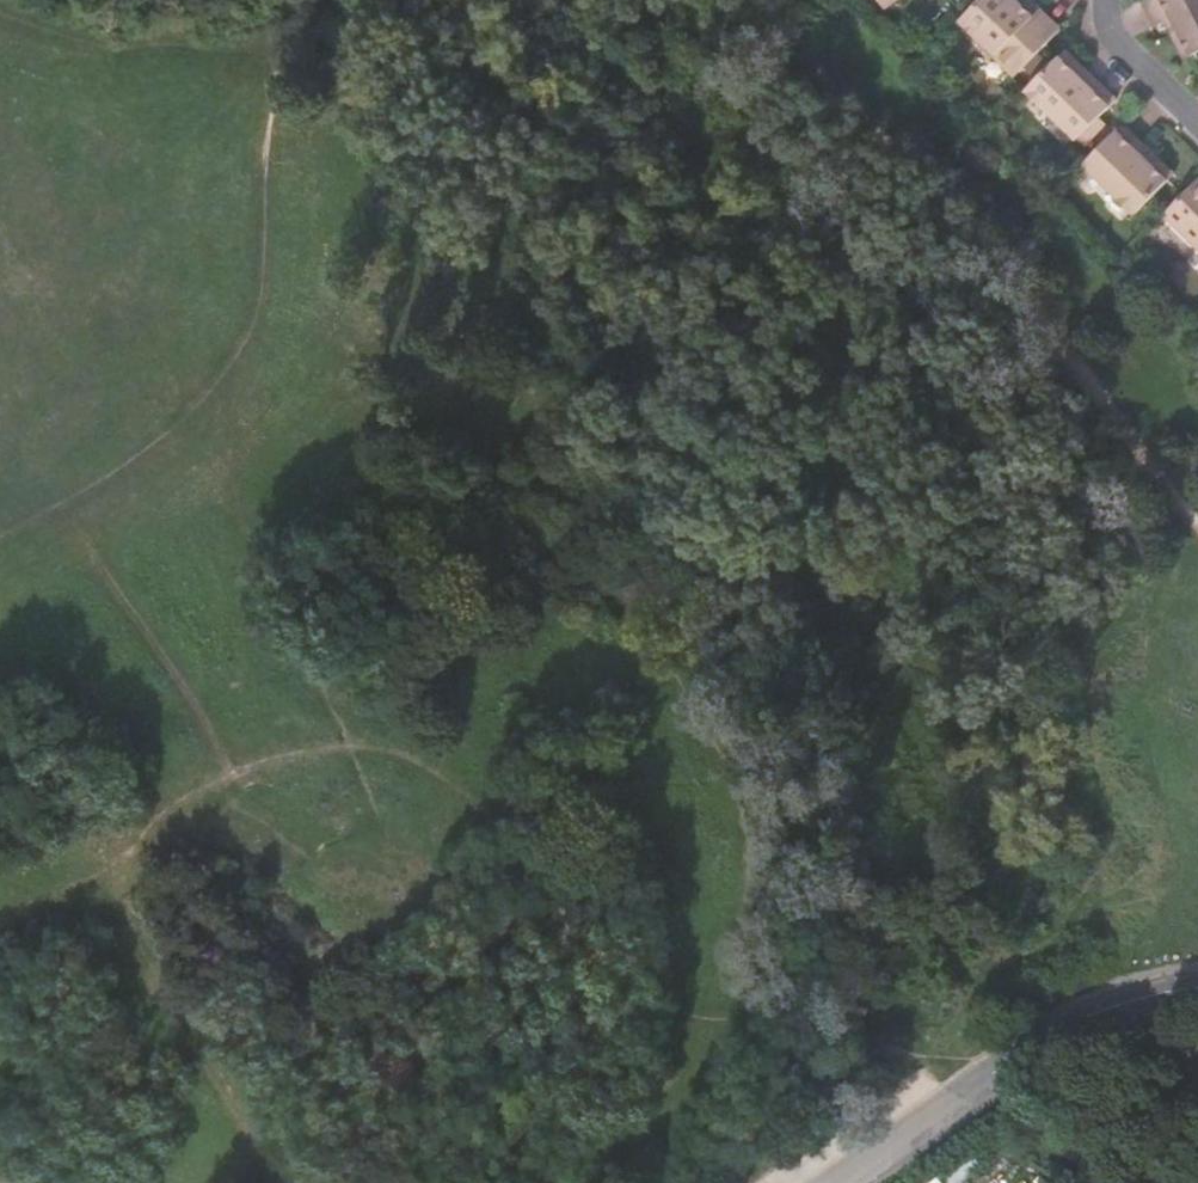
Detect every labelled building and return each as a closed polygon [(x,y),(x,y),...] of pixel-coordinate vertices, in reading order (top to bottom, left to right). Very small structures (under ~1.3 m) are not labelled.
[(969,14),(1006,48),(1010,45),(1030,63),(1069,22),(1046,2),(1039,11),(1027,0),(982,0),(969,14)] [(1039,11),(1046,2),(1044,0),(1027,0),(1039,11)] [(1163,25),(1174,20),(1181,16),(1197,52),(1197,0),(1151,0),(1163,25)] [(1197,54),(1197,52),(1181,16),(1174,20),(1192,57),(1197,54)] [(1010,45),(1006,48),(1005,50),(1024,68),(1030,63),(1010,45)] [(1103,74),(1073,45),(1067,50),(1097,80),(1103,74)] [(1067,50),(1035,84),(1093,139),(1113,118),(1107,112),(1124,95),(1103,74),(1097,80),(1067,50)] [(1151,139),(1130,119),(1093,157),(1144,207),(1175,174),(1146,145),(1151,139)] [(1146,145),(1175,174),(1181,168),(1151,139),(1146,145)] [(1170,208),(1197,234),(1197,180),(1170,208)]
